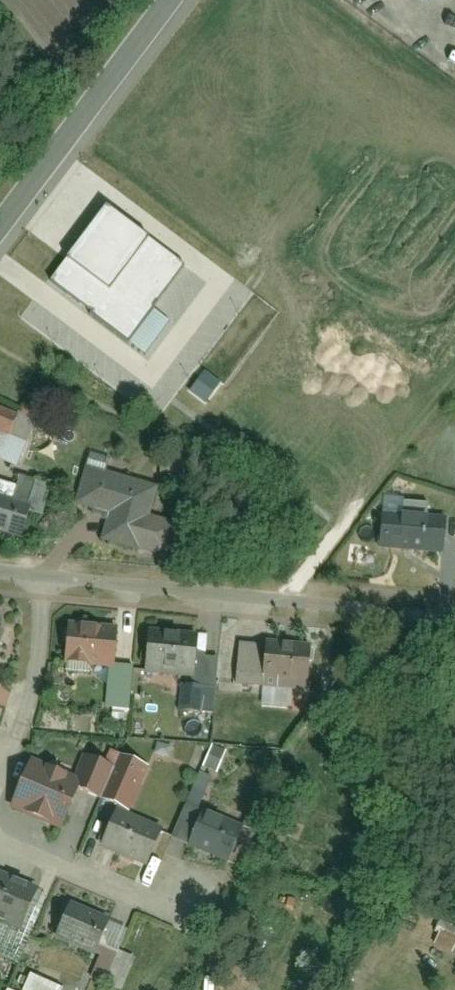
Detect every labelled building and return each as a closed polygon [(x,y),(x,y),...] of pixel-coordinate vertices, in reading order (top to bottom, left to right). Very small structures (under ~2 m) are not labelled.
[(109,209),(56,280),(124,331),(177,259),(109,209)] [(88,471),(79,505),(110,513),(103,540),(168,557),(176,526),(148,519),(156,489),(88,471)] [(18,541),(28,507),(0,499),(0,536),(18,541)] [(382,514),(381,556),(440,557),(441,516),(382,514)] [(59,627),(58,673),(113,673),(114,628),(59,627)] [(153,633),(152,675),(190,678),(189,704),(221,710),(224,659),(193,634),(153,633)] [(259,642),(259,682),(305,682),(305,642),(259,642)] [(0,644),(0,669),(9,647),(0,644)] [(113,770),(101,795),(128,808),(147,767),(120,754),(113,770)] [(113,770),(86,758),(74,785),(27,764),(10,803),(67,830),(81,800),(96,807),(101,795),(113,770)] [(117,809),(101,847),(155,869),(171,831),(117,809)] [(210,809),(196,843),(234,859),(248,826),(210,809)] [(3,917),(32,929),(49,890),(0,868),(0,924),(3,917)] [(65,905),(50,941),(96,960),(111,925),(65,905)]
